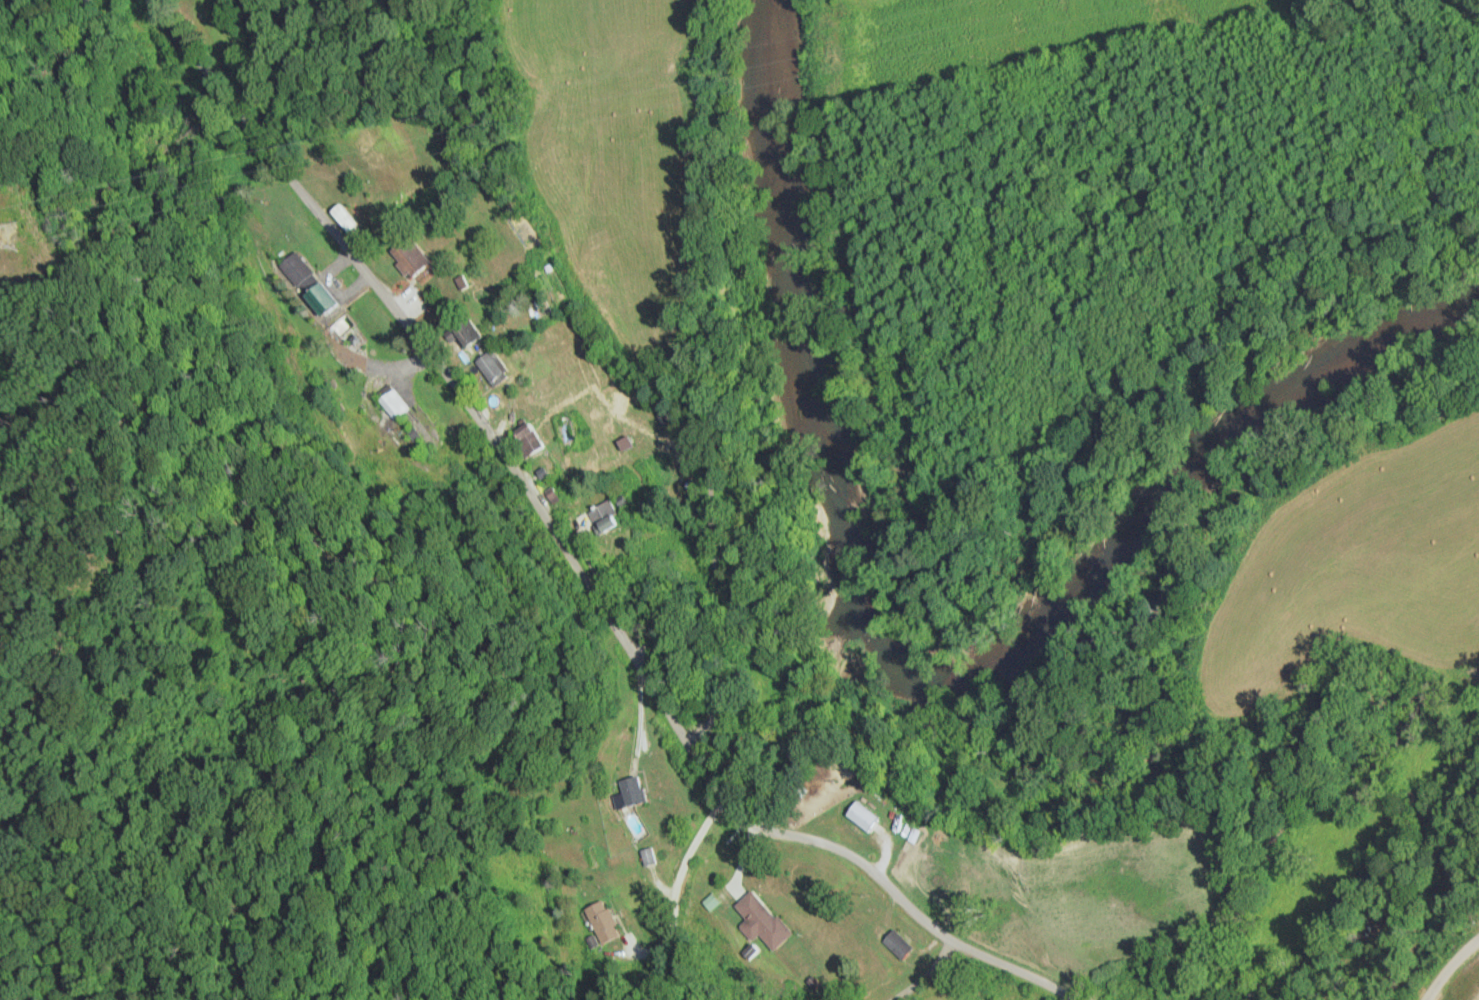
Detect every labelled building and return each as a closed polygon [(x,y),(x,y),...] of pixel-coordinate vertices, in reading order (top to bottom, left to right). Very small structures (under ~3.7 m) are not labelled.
[(387,253),(410,280),(431,262),(407,235),(387,253)] [(323,278),(302,253),(285,267),(306,292),(323,278)] [(332,317),(346,305),(328,284),(314,296),(332,317)] [(482,335),(469,320),(453,334),(466,349),(482,335)] [(476,362),(494,387),(511,376),(493,350),(476,362)] [(388,402),(405,420),(416,408),(399,391),(388,402)] [(543,447),(529,422),(510,433),(524,458),(543,447)] [(592,512),(605,537),(634,522),(622,497),(592,512)] [(648,776),(626,781),(629,792),(618,795),(622,810),(654,801),(648,776)] [(868,834),(880,820),(856,800),(844,813),(868,834)] [(793,935),(753,890),(735,906),(748,921),(740,927),(753,942),(761,935),(775,951),(793,935)] [(623,931),(600,901),(586,912),(609,942),(623,931)] [(881,941),(899,960),(912,948),(893,929),(881,941)]
